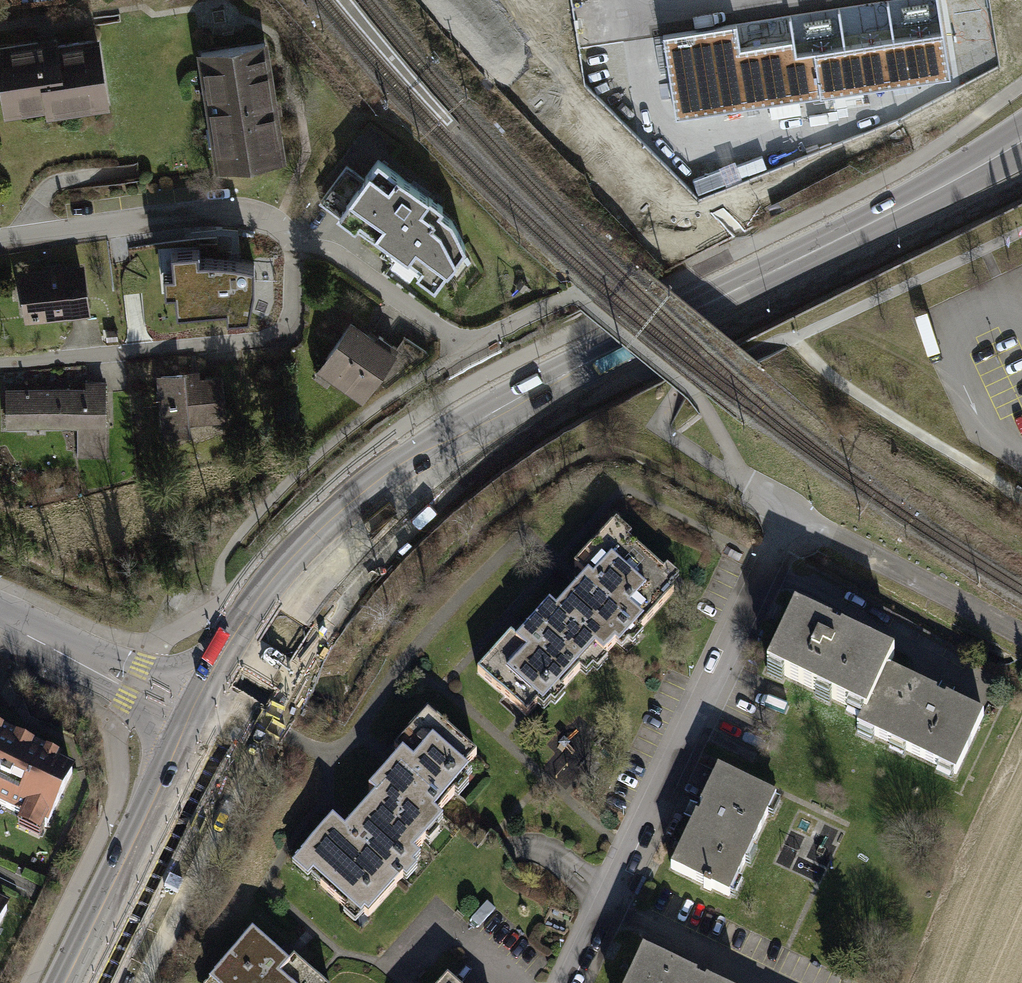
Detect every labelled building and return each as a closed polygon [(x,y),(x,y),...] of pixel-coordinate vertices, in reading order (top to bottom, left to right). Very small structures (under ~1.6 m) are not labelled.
[(664,36),(677,120),(949,79),(937,0),(901,0),(664,36)] [(0,45),(0,85),(6,116),(47,109),(48,117),(110,106),(98,38),(59,45),(58,35),(45,38),(0,45)] [(271,42),(197,53),(216,172),(290,161),(281,105),(271,42)] [(367,177),(338,217),(387,249),(392,246),(423,267),(418,275),(439,290),(468,248),(454,221),(444,214),(447,209),(419,190),(379,161),(367,177)] [(321,205),(338,217),(367,177),(351,165),(321,205)] [(198,250),(172,252),(174,271),(164,272),(165,289),(176,289),(177,310),(228,304),(229,316),(249,313),(254,284),(254,265),(224,259),(198,258),(198,250)] [(45,269),(19,273),(25,324),(89,316),(83,265),(61,268),(61,264),(45,266),(45,269)] [(354,320),(319,371),(365,403),(400,352),(379,337),(354,320)] [(185,374),(157,377),(163,441),(193,438),(192,426),(229,423),(224,375),(202,377),(202,371),(185,372),(185,374)] [(85,387),(5,388),(6,429),(75,429),(76,460),(109,460),(108,380),(85,381),(85,387)] [(688,580),(619,519),(578,564),(596,580),(562,617),(555,610),(521,648),(507,636),(478,669),(530,715),(541,703),(546,708),(598,650),(614,663),(688,580)] [(800,610),(769,674),(859,717),(851,732),(956,782),(985,722),(941,701),(894,678),(903,660),(838,629),(800,610)] [(485,764),(430,713),(361,789),(375,802),(346,833),(334,822),(294,865),(310,879),(318,870),(368,916),(452,824),(440,813),(485,764)] [(21,825),(17,835),(40,846),(46,833),(49,835),(77,776),(60,768),(62,764),(21,745),(0,735),(0,815),(21,825)] [(719,774),(672,869),(728,897),(775,801),(719,774)] [(11,914),(0,909),(0,939),(11,914)] [(216,982),(328,982),(301,959),(288,973),(255,942),(216,982)] [(642,954),(628,982),(702,982),(701,982),(642,954)]
